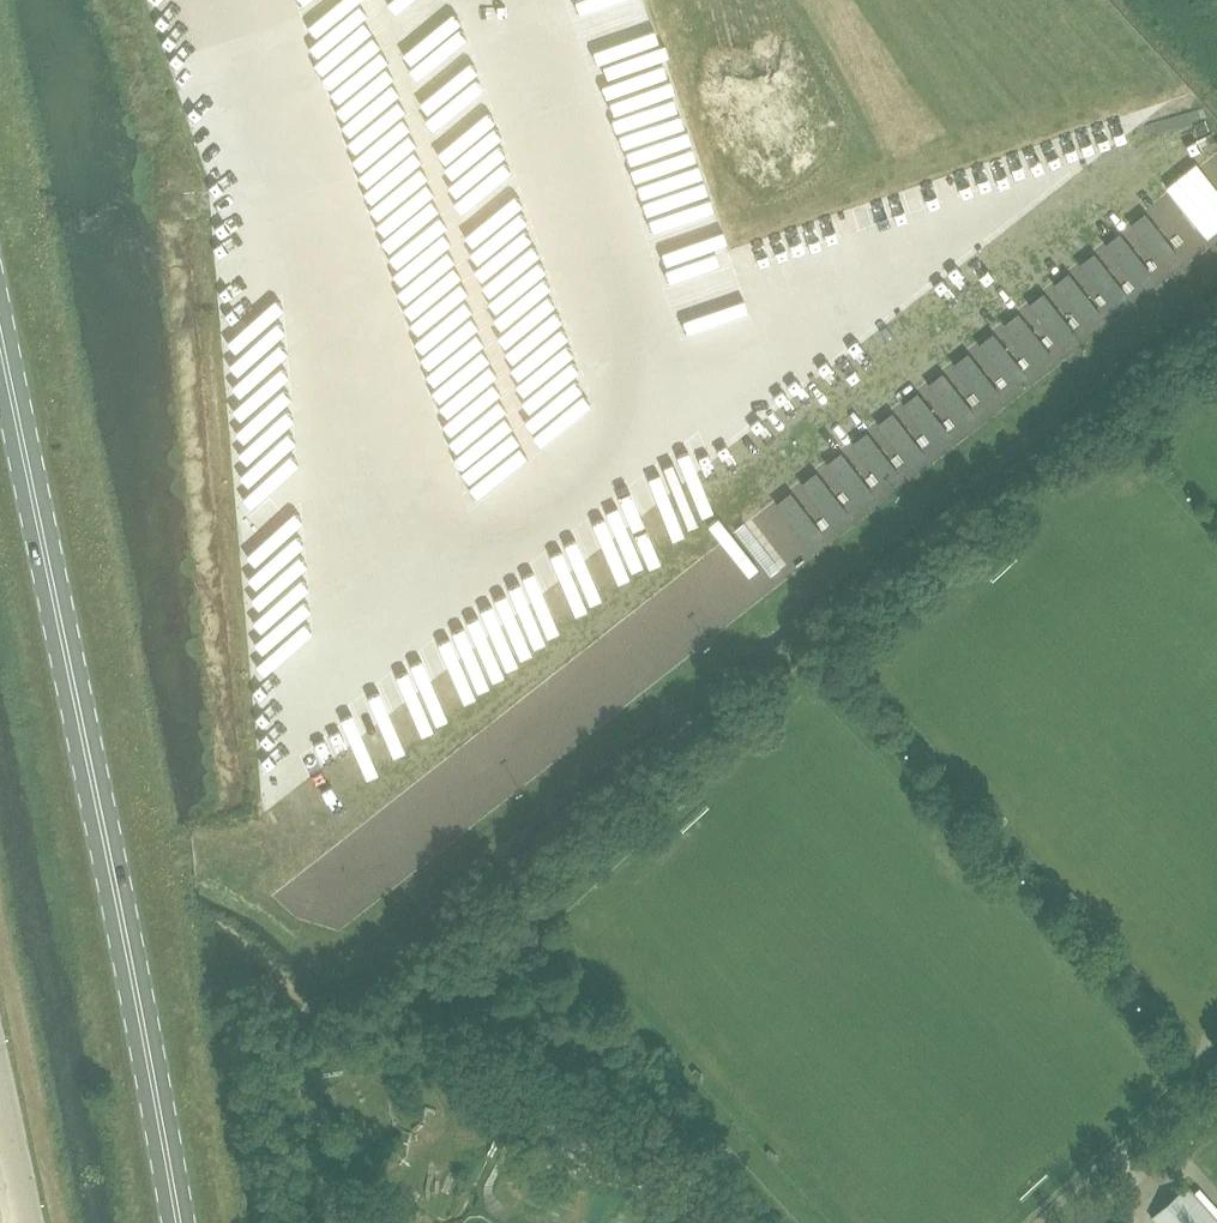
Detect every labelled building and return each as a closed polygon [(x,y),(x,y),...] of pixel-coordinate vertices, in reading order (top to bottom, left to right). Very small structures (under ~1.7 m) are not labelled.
[(172,29),(213,0),(151,0),(172,29)] [(1147,215),(1131,227),(1164,269),(1180,257),(1147,215)] [(1121,234),(1106,247),(1139,289),(1155,277),(1121,234)] [(1096,254),(1080,267),(1114,309),(1129,296),(1096,254)] [(1071,274),(1055,286),(1088,328),(1104,316),(1071,274)] [(1046,293),(1030,306),(1063,348),(1079,335),(1046,293)] [(1021,313),(1006,325),(1039,367),(1054,355),(1021,313)] [(995,333),(980,345),(1013,387),(1029,375),(995,333)] [(971,352),(955,364),(988,407),(1004,394),(971,352)] [(945,372),(929,384),(963,426),(978,414),(945,372)] [(920,391),(904,404),(938,446),(953,433),(920,391)] [(894,411),(879,424),(912,466),(928,454),(894,411)] [(870,430),(854,443),(887,485),(903,473),(870,430)] [(844,450),(828,463),(862,505),(877,493),(844,450)] [(818,471),(803,483),(836,525),(852,513),(818,471)] [(794,490),(778,502),(811,544),(827,532),(794,490)] [(1152,1217),(1157,1222),(1216,1222),(1216,1218),(1188,1185),(1152,1217)]
